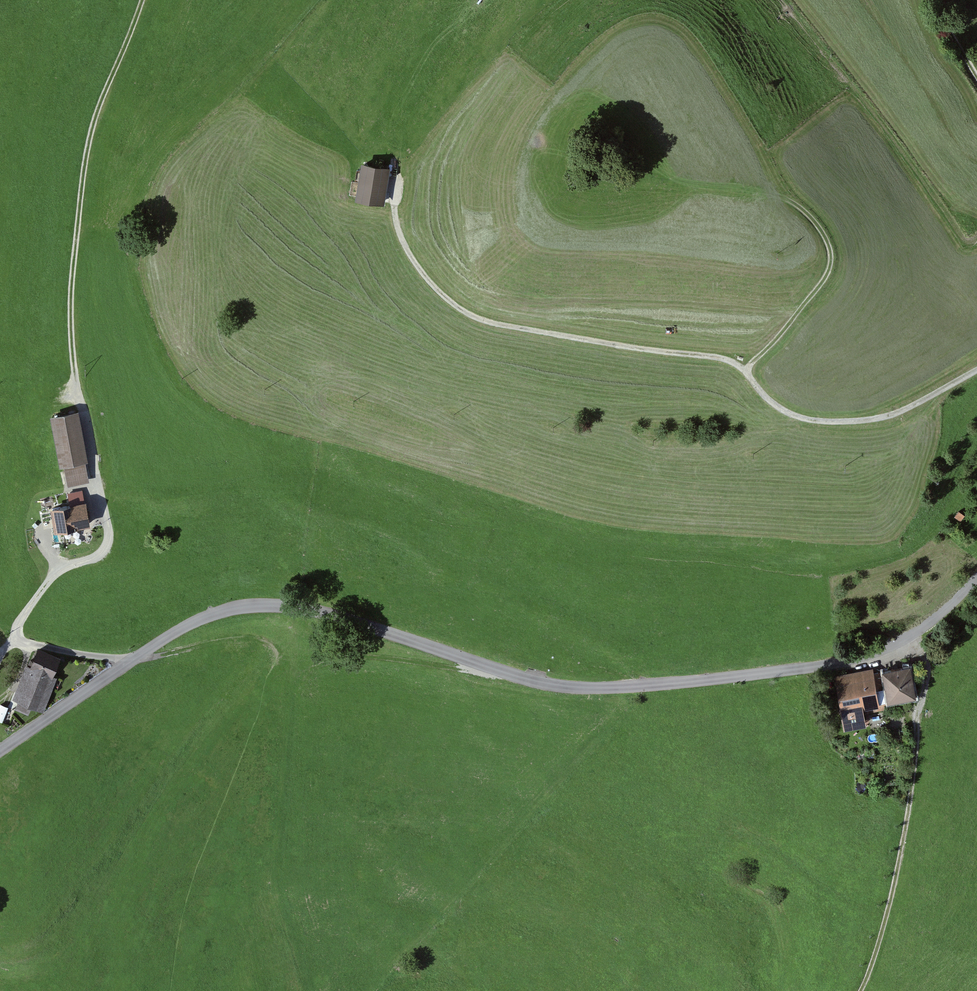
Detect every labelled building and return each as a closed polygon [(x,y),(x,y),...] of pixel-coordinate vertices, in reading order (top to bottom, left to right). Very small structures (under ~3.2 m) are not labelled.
[(389,168),(359,162),(352,199),(383,204),(389,168)] [(77,413),(49,417),(57,466),(61,465),(65,485),(85,482),(81,462),(85,462),(77,413)] [(84,507),(53,512),(57,532),(87,527),(84,507)] [(57,656),(34,648),(28,666),(24,665),(12,699),(16,700),(13,708),(26,713),(29,706),(43,711),(55,676),(50,675),(57,656)] [(870,669),(832,674),(840,725),(861,722),(859,708),(876,705),(876,703),(884,702),(884,699),(912,695),(907,666),(879,670),(879,672),(871,673),(870,669)] [(5,722),(9,706),(1,704),(0,709),(0,720),(5,722)]
